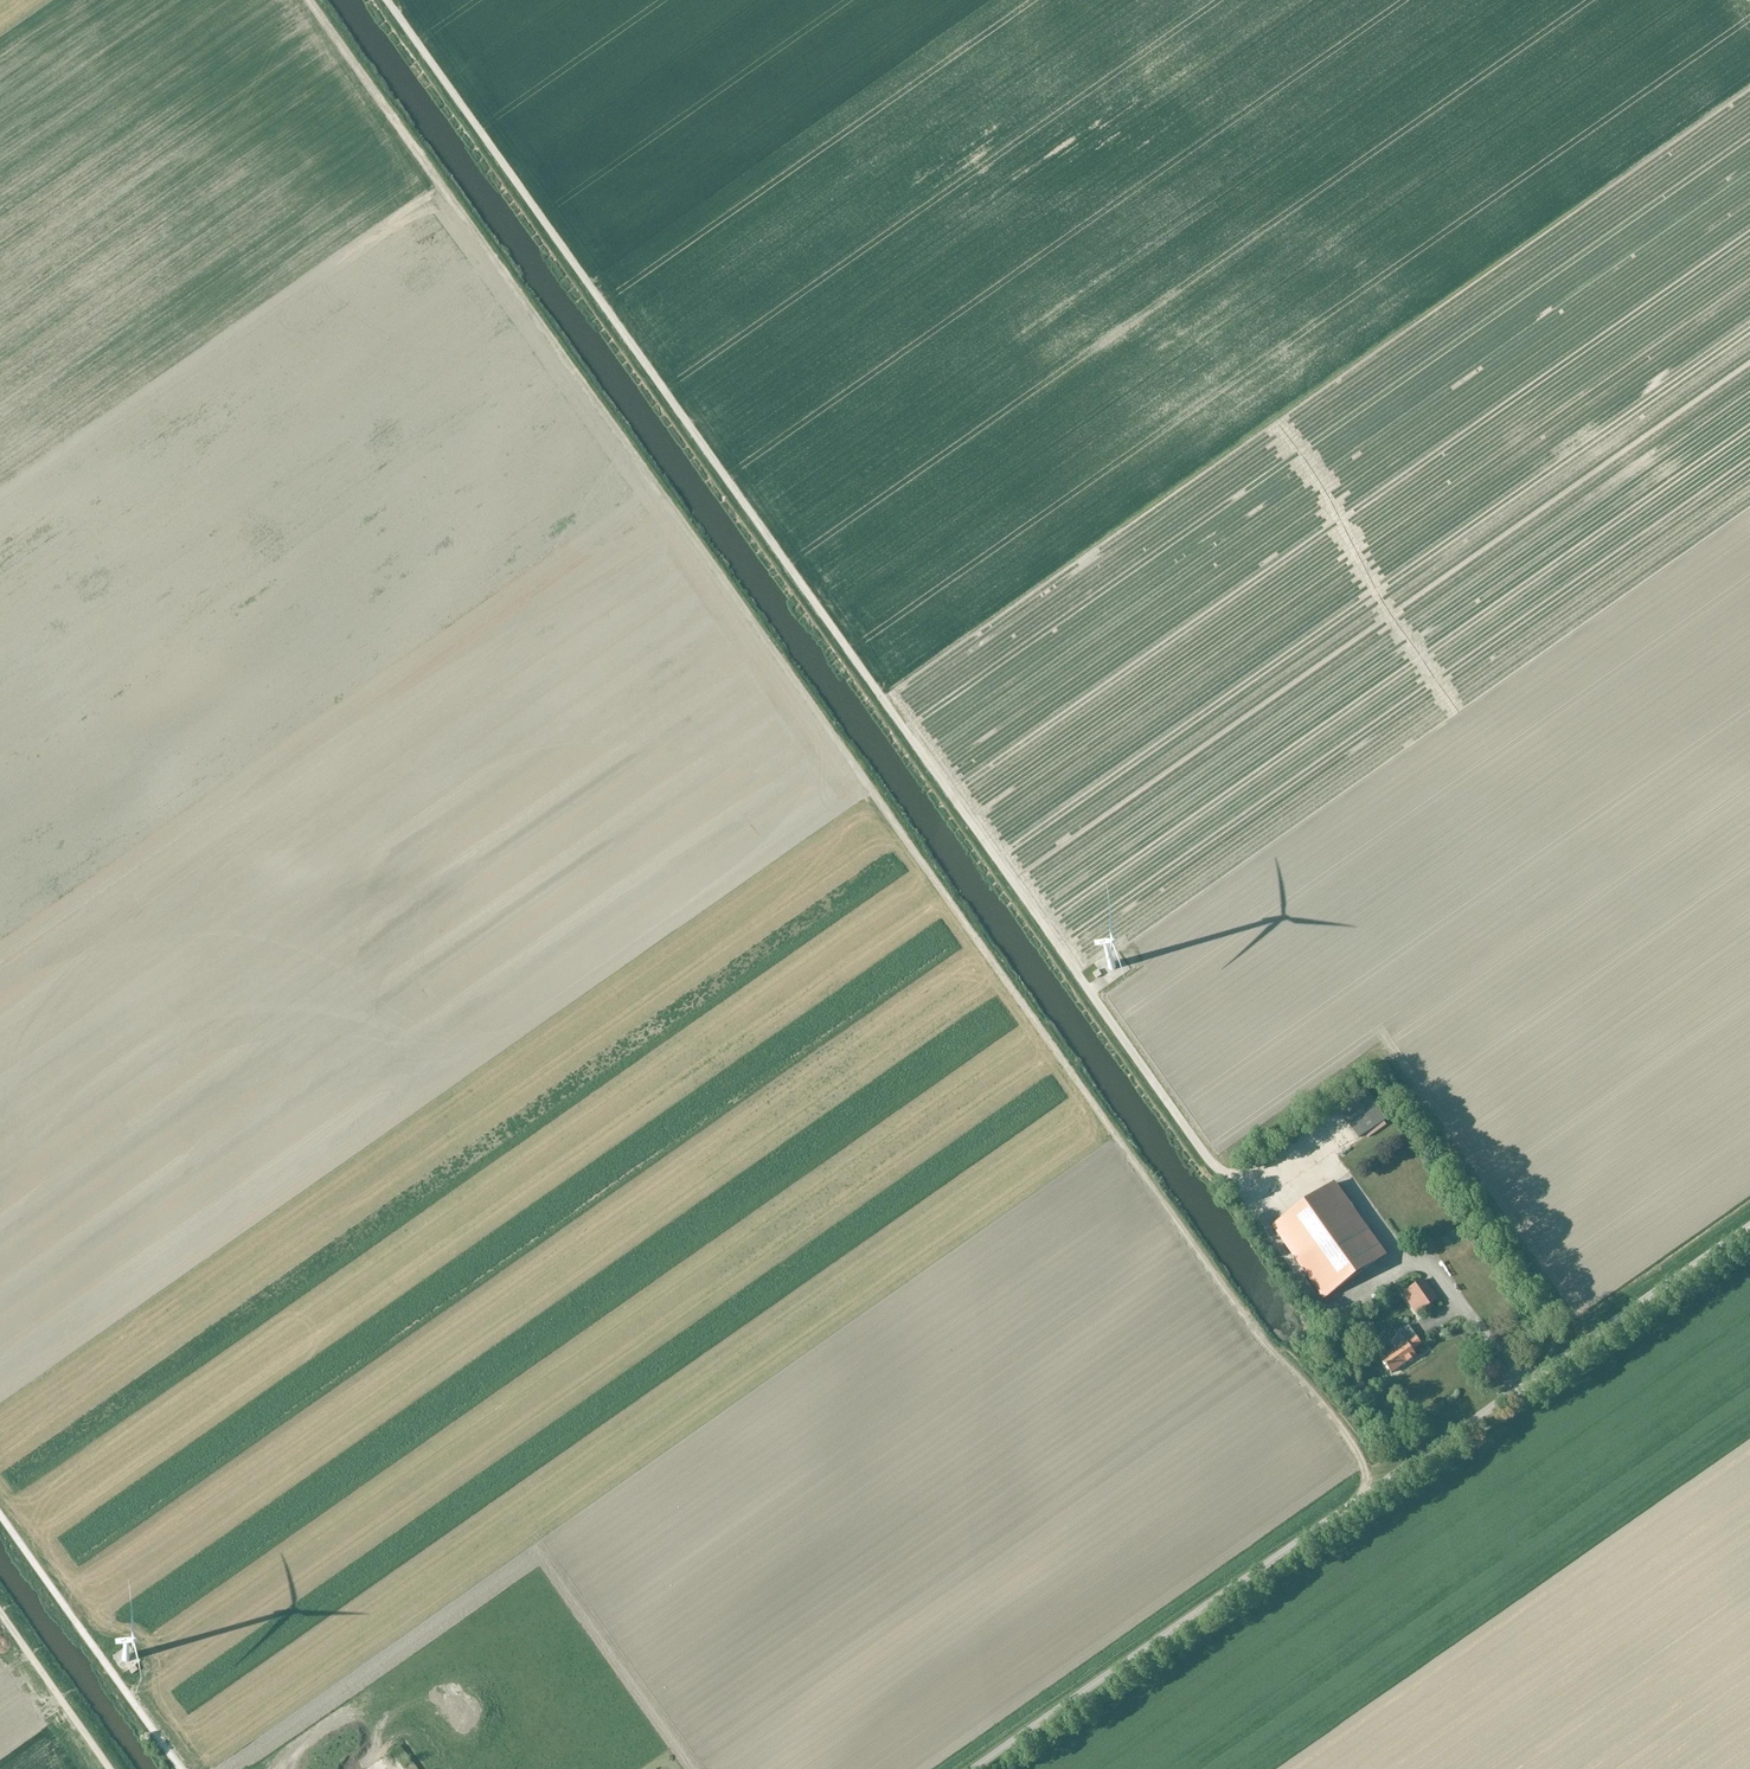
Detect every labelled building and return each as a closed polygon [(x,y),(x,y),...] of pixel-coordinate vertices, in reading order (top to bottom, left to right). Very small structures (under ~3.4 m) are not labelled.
[(1107,959),(1113,956),(1109,947),(1103,951),(1107,959)] [(1388,1125),(1385,1121),(1388,1119),(1366,1087),(1337,1106),(1359,1139),(1367,1134),(1370,1138),(1388,1125)] [(1388,1254),(1337,1182),(1273,1226),(1325,1300),(1388,1254)] [(1414,1290),(1418,1295),(1428,1288),(1425,1283),(1414,1290)] [(1423,1344),(1417,1335),(1416,1336),(1408,1325),(1399,1332),(1406,1343),(1383,1359),(1393,1373),(1418,1355),(1414,1350),(1423,1344)] [(127,1655),(126,1655),(125,1655),(124,1655),(123,1655),(123,1656),(122,1656),(122,1657),(122,1658),(122,1659),(122,1660),(122,1661),(123,1661),(123,1662),(124,1662),(125,1663),(126,1663),(127,1663),(127,1662),(128,1662),(129,1661),(129,1660),(130,1660),(130,1659),(130,1658),(129,1657),(129,1656),(128,1656),(128,1655),(127,1655)]
